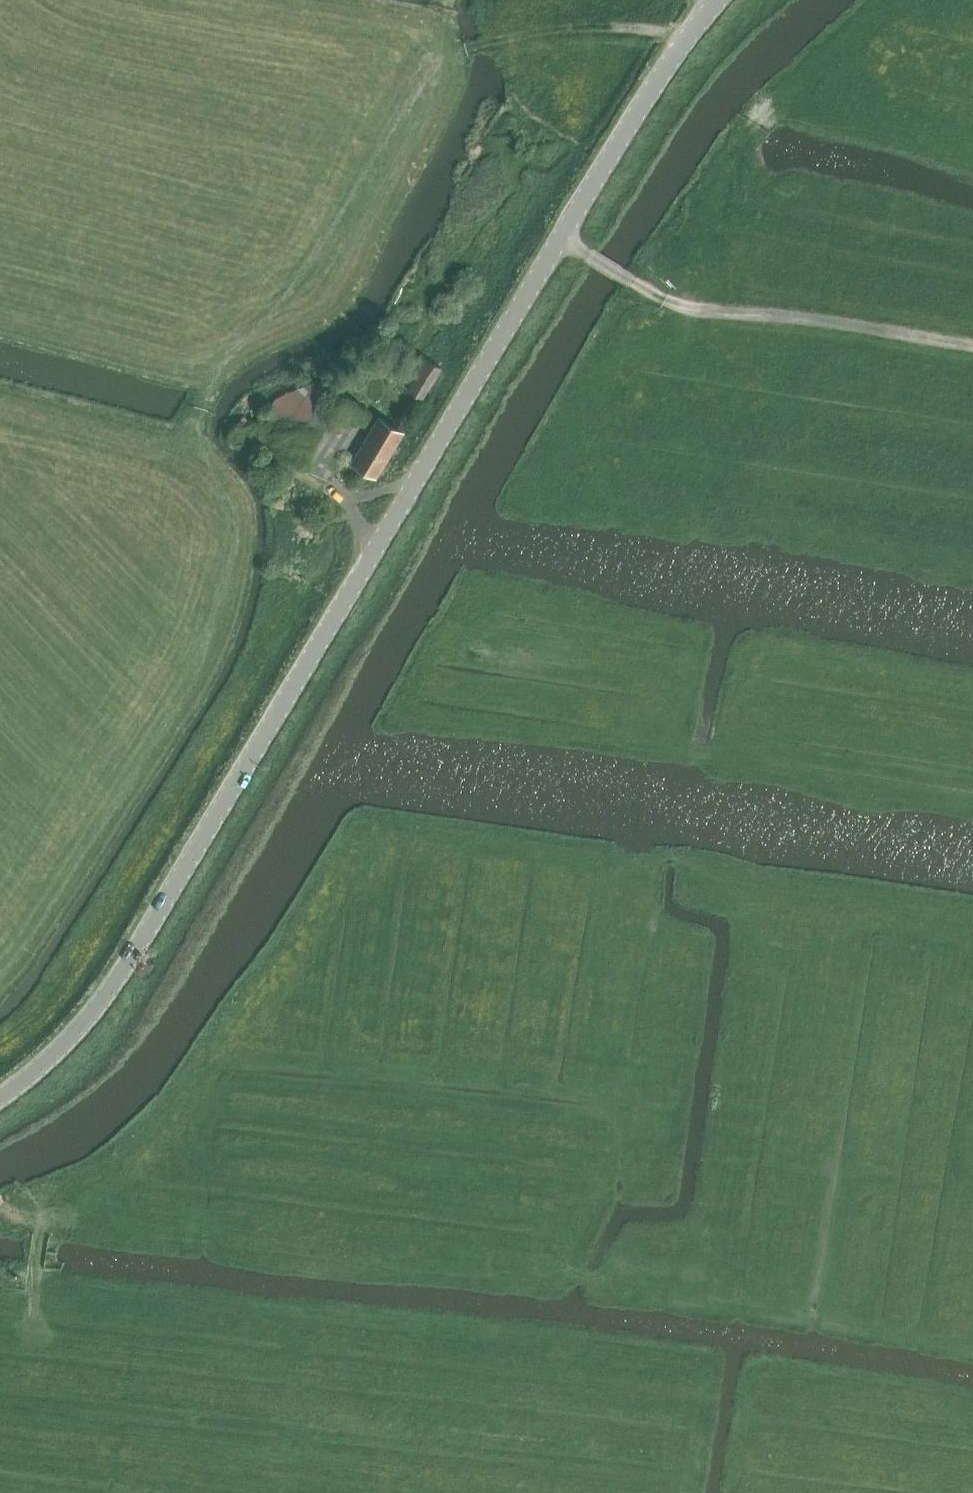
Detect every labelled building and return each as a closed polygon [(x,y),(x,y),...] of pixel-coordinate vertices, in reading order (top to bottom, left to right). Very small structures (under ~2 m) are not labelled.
[(408,388),(424,398),(442,368),(426,359),(408,388)] [(273,446),(328,478),(367,412),(313,380),(278,396),(258,423),(278,437),(273,446)] [(352,462),(377,477),(404,432),(379,417),(352,462)]
